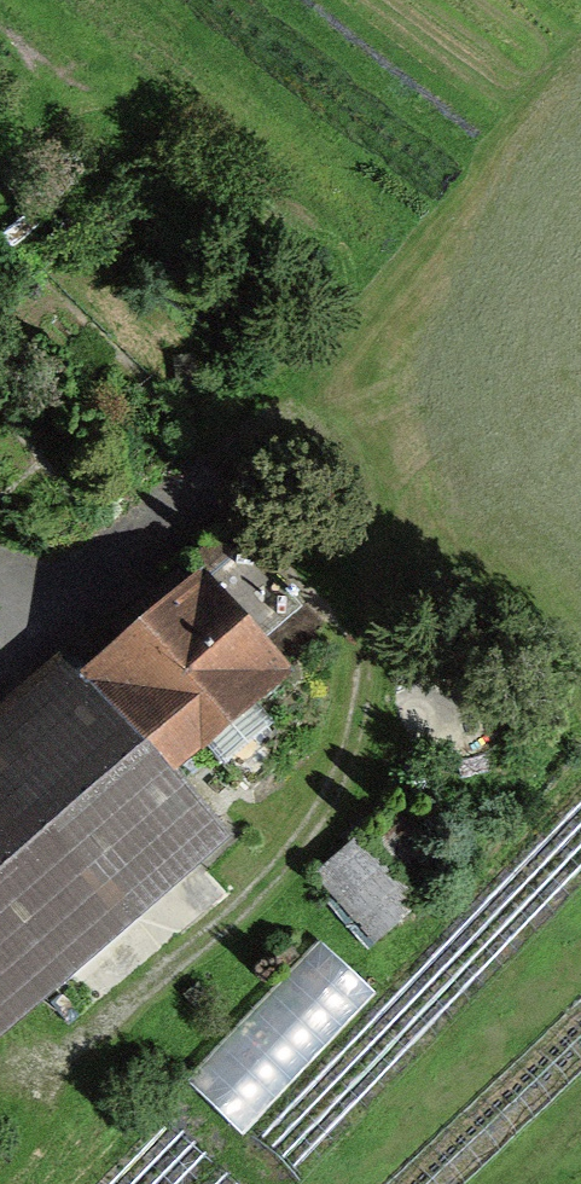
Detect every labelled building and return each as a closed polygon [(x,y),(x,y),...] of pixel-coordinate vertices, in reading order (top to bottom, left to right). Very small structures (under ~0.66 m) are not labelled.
[(289,682),(205,589),(92,690),(177,783),(289,682)] [(228,844),(177,783),(92,690),(63,655),(0,710),(0,1043),(228,844)] [(316,866),(383,937),(429,895),(361,824),(316,866)] [(306,1177),(580,878),(580,868),(543,833),(394,996),(327,934),(196,1076),(306,1177)] [(175,1108),(100,1183),(253,1183),(175,1108)]
